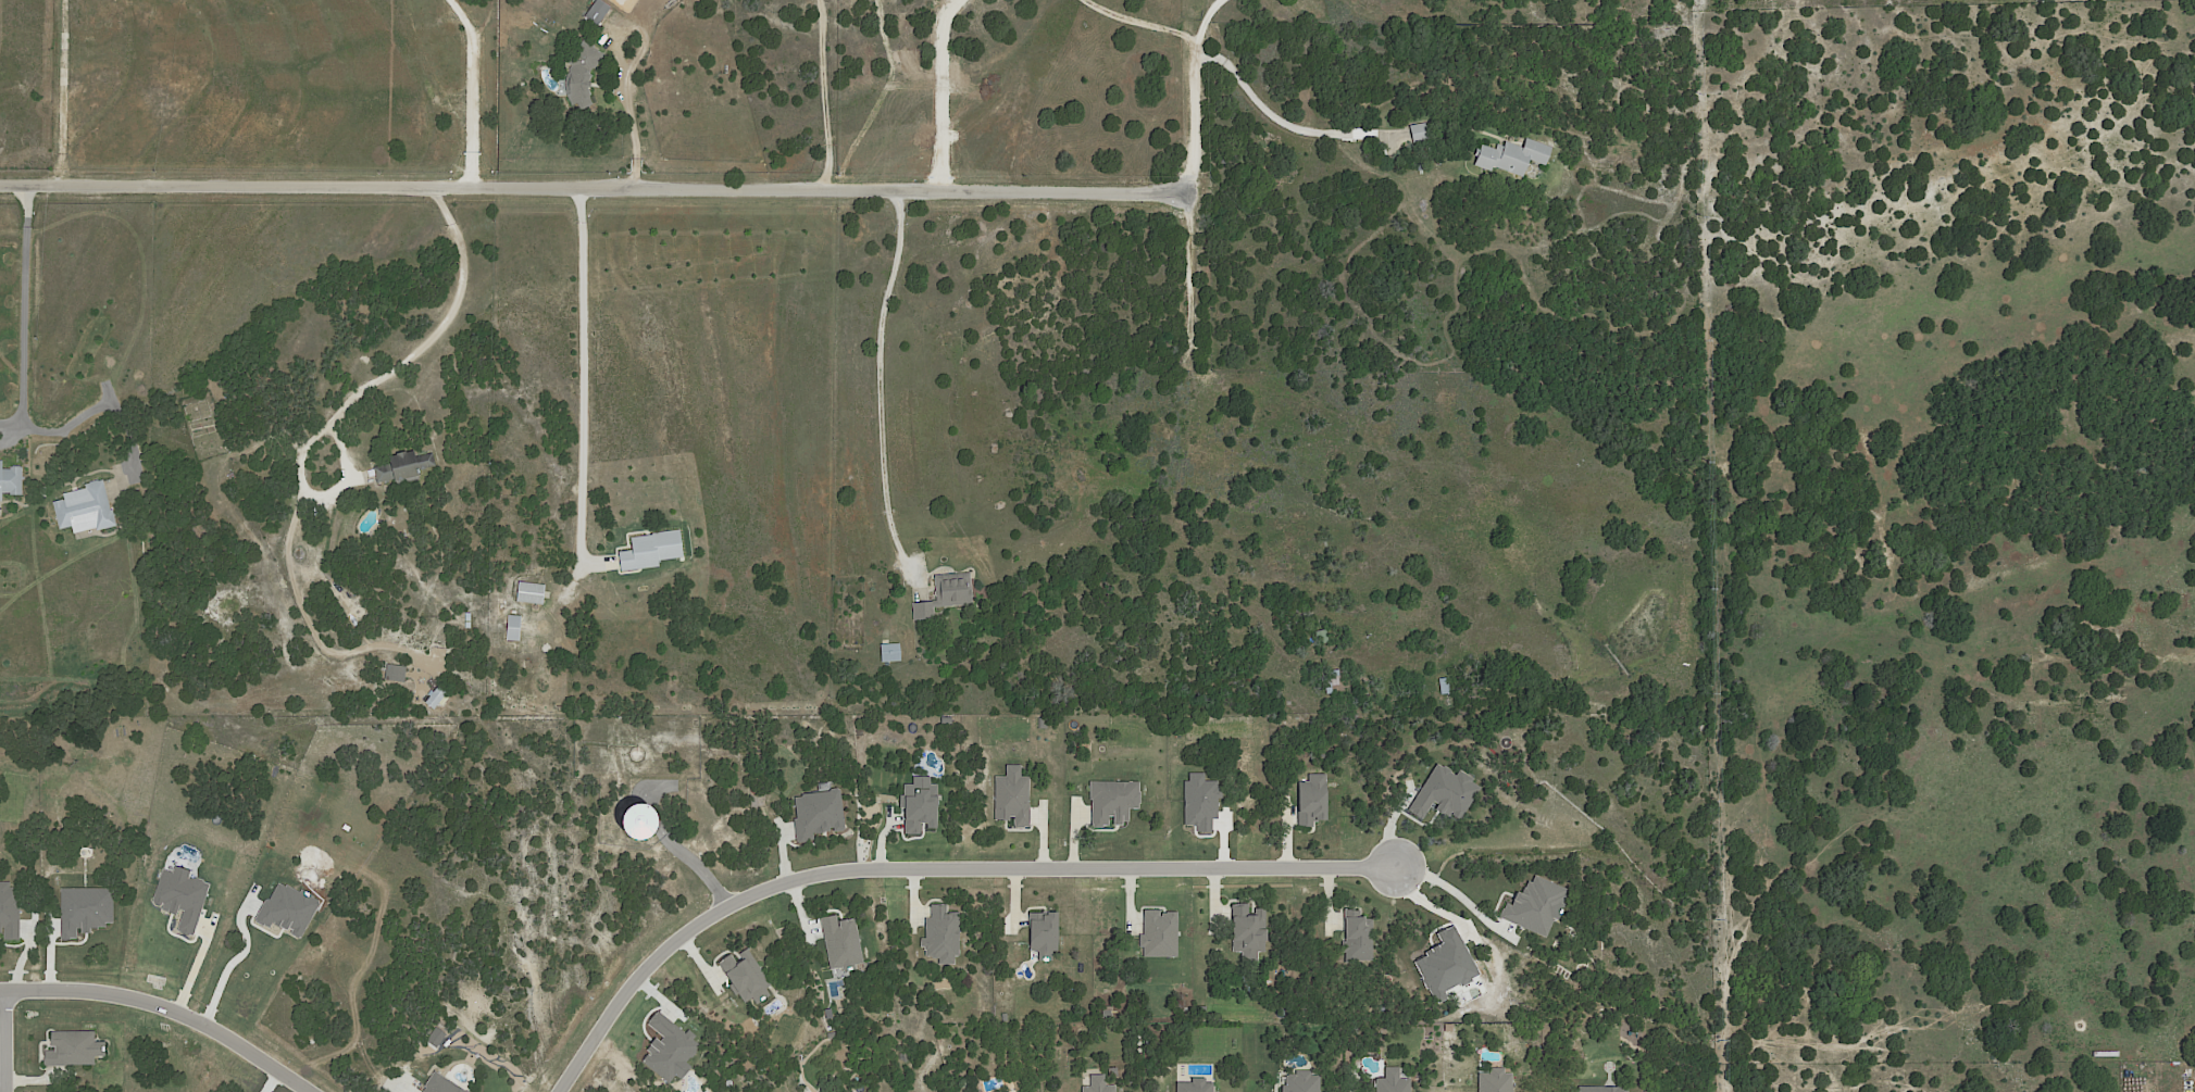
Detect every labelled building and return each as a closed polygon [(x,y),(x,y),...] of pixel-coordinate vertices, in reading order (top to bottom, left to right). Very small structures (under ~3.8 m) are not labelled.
[(586,16),(597,0),(601,0),(612,7),(611,8),(599,26),(586,16)] [(594,47),(606,54),(596,68),(595,67),(591,71),(594,72),(593,73),(596,75),(593,80),(593,81),(594,81),(594,87),(593,87),(593,88),(595,93),(593,95),(594,97),(581,103),(579,100),(573,103),(569,95),(570,93),(569,91),(568,87),(568,79),(570,74),(572,71),(571,70),(573,65),(570,63),(585,40),(594,47)] [(1426,123),(1429,137),(1412,140),(1410,125),(1426,123)] [(1484,143),(1497,149),(1499,143),(1506,146),(1508,141),(1525,148),(1529,138),(1554,147),(1547,164),(1530,158),(1523,175),(1493,164),(1492,170),(1475,164),(1479,155),(1475,154),(1477,151),(1481,152),(1484,143)] [(422,474),(407,477),(407,479),(400,480),(398,480),(397,478),(379,482),(375,466),(395,462),(394,454),(400,453),(399,451),(409,449),(410,451),(419,448),(421,455),(434,453),(436,465),(426,467),(427,473),(422,474)] [(4,502),(0,502),(0,462),(4,462),(4,469),(11,470),(12,468),(14,468),(14,466),(21,466),(21,468),(23,468),(23,495),(12,495),(12,493),(4,493),(4,502)] [(643,570),(623,573),(620,553),(634,551),(633,539),(654,536),(654,535),(682,530),(685,558),(661,562),(662,567),(643,570)] [(947,606),(935,607),(935,606),(933,606),(934,618),(913,620),(912,604),(932,602),(932,601),(936,601),(934,576),(969,573),(970,591),(971,604),(947,606)] [(545,591),(544,604),(517,601),(520,581),(546,585),(545,591)] [(510,614),(523,615),(521,640),(508,639),(510,614)] [(1319,642),(1318,639),(1317,639),(1314,630),(1325,628),(1327,641),(1319,642)] [(883,661),(881,643),(900,642),(901,660),(883,661)] [(1326,693),(1324,675),(1331,674),(1331,670),(1339,669),(1340,674),(1348,673),(1350,690),(1326,693)] [(1441,694),(1439,678),(1449,678),(1450,693),(1441,694)] [(639,760),(642,750),(629,746),(626,755),(639,760)]
